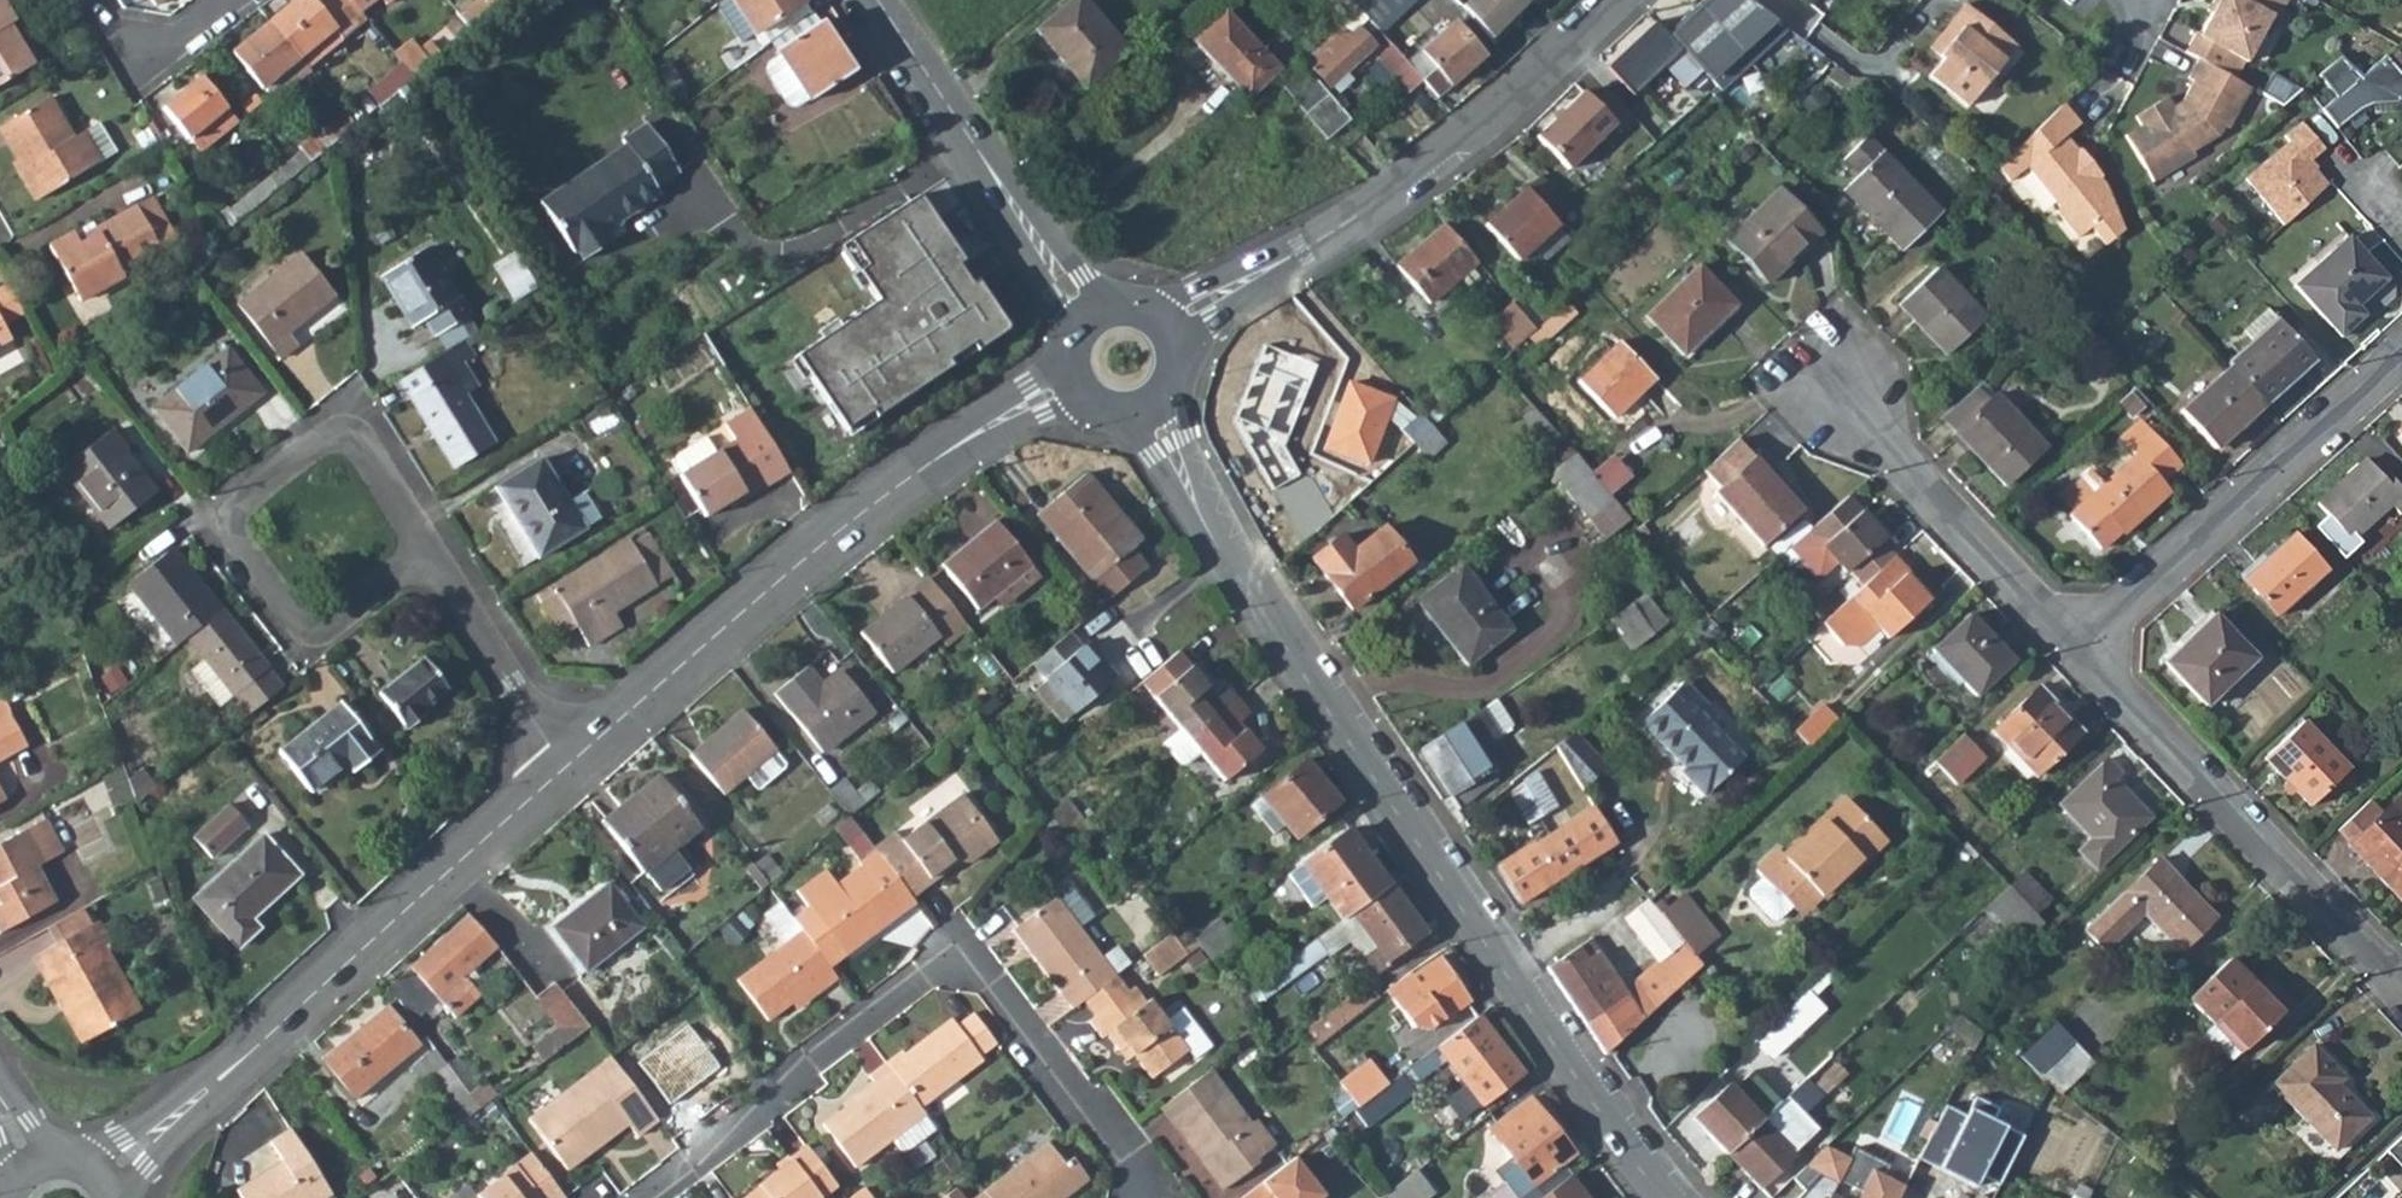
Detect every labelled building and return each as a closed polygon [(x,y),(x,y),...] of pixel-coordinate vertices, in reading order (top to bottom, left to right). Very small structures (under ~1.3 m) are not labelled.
[(270,22),(299,57),(334,28),(342,37),(366,18),(361,11),(352,0),(313,0),(312,1),(312,0),(298,0),(270,22)] [(361,11),(375,0),(352,0),(361,11)] [(461,15),(472,29),(506,0),(479,0),(461,15)] [(812,12),(813,12),(804,0),(732,0),(764,48),(770,43),(812,12)] [(1093,19),(1077,0),(1070,0),(1030,33),(1049,56),(1069,81),(1076,90),(1121,54),(1113,44),(1093,19)] [(1414,0),(1362,0),(1361,1),(1357,5),(1380,33),(1414,0)] [(1747,0),(1702,0),(1695,7),(1750,63),(1785,29),(1747,0)] [(2210,3),(2215,5),(2211,13),(2198,36),(2245,62),(2271,15),(2279,13),(2286,0),(2212,0),(2210,3)] [(2016,45),(1965,3),(1951,19),(1956,23),(1943,38),(1947,42),(1937,54),(1942,57),(1928,74),(1965,105),(2016,45)] [(2206,10),(2211,13),(2215,5),(2210,3),(2206,10)] [(1750,63),(1695,7),(1667,34),(1703,71),(1723,90),(1750,63)] [(1278,67),(1224,11),(1192,40),(1247,96),(1278,67)] [(413,77),(472,29),(461,15),(458,12),(443,24),(446,28),(419,52),(412,43),(396,55),(413,77)] [(809,101),(852,71),(813,12),(812,12),(770,43),(802,91),(809,101)] [(31,64),(0,14),(0,83),(31,64)] [(1956,23),(1951,19),(1928,46),(1937,54),(1947,42),(1943,38),(1956,23)] [(1608,69),(1636,96),(1665,67),(1686,87),(1703,71),(1667,34),(1656,21),(1608,69)] [(232,53),(261,89),(264,88),(300,58),(299,57),(270,22),(232,53)] [(1483,56),(1453,22),(1407,64),(1421,79),(1437,97),(1483,56)] [(1305,57),(1338,94),(1354,80),(1345,70),(1373,44),(1356,26),(1346,34),(1337,25),(1305,57)] [(342,37),(334,28),(299,57),(300,58),(306,66),(342,37)] [(1384,37),(1379,42),(1385,49),(1376,57),(1407,91),(1421,79),(1407,64),(1384,37)] [(802,91),(770,43),(764,48),(753,55),(784,97),(789,99),(802,91)] [(2327,102),(2341,122),(2364,103),(2377,99),(2399,102),(2401,103),(2401,74),(2385,54),(2367,70),(2346,49),(2323,69),(2341,90),(2327,102)] [(300,58),(264,88),(274,100),(310,70),(306,66),(300,58)] [(2249,87),(2197,59),(2186,78),(2192,81),(2181,101),(2165,98),(2135,119),(2126,139),(2157,183),(2197,154),(2194,149),(2217,133),(2221,125),(2227,128),(2249,87)] [(1279,83),(1326,138),(1350,118),(1343,111),(1301,61),(1279,83)] [(239,121),(202,76),(163,107),(189,138),(210,122),(221,135),(239,121)] [(389,97),(378,83),(344,111),(355,125),(389,97)] [(1569,169),(1614,125),(1621,133),(1636,120),(1625,107),(1609,91),(1596,104),(1583,91),(1537,137),(1569,169)] [(48,98),(0,126),(0,128),(20,162),(15,166),(34,196),(97,158),(80,131),(71,136),(48,98)] [(2079,123),(2061,105),(1993,172),(2005,185),(2021,169),(2058,206),(2056,208),(2080,233),(2092,221),(2108,237),(2125,221),(2106,176),(2100,173),(2105,171),(2091,158),(2089,160),(2066,136),(2079,123)] [(298,172),(336,140),(355,125),(344,111),(298,149),(300,152),(289,162),(298,172)] [(621,134),(626,143),(542,199),(569,242),(574,239),(583,253),(609,236),(604,225),(659,189),(653,180),(676,165),(646,118),(621,134)] [(2287,220),(2333,183),(2311,158),(2328,145),(2306,118),(2289,132),(2293,138),(2249,174),(2287,220)] [(96,122),(80,131),(97,158),(112,149),(96,122)] [(1837,177),(1897,243),(1936,207),(1867,131),(1840,156),(1849,166),(1837,177)] [(238,222),(298,172),(289,162),(231,211),(229,212),(238,222)] [(1568,237),(1553,220),(1567,208),(1538,176),(1484,224),(1518,261),(1532,248),(1543,260),(1568,237)] [(1732,237),(1773,282),(1829,232),(1788,187),(1732,237)] [(858,241),(873,267),(862,272),(884,303),(801,356),(850,434),(1009,328),(957,248),(923,199),(858,241)] [(92,227),(88,221),(48,243),(79,298),(123,273),(120,267),(158,245),(134,203),(92,227)] [(238,222),(229,212),(216,225),(222,235),(238,222)] [(1397,264),(1430,303),(1477,261),(1444,224),(1397,264)] [(2368,311),(2361,304),(2391,277),(2353,234),(2298,282),(2343,333),(2368,311)] [(457,296),(424,244),(377,275),(409,326),(423,318),(433,334),(471,310),(459,294),(457,296)] [(333,295),(300,254),(237,303),(279,356),(297,343),(287,330),(333,295)] [(517,294),(538,282),(522,256),(501,268),(517,294)] [(1649,311),(1686,353),(1739,306),(1702,264),(1649,311)] [(1900,304),(1945,353),(1978,323),(1935,274),(1900,304)] [(3,323),(25,312),(7,280),(0,284),(0,318),(3,323)] [(1519,284),(1508,295),(1515,303),(1539,329),(1551,318),(1519,284)] [(1539,347),(1578,311),(1570,301),(1551,318),(1539,329),(1529,337),(1539,347)] [(1515,303),(1494,324),(1517,348),(1529,337),(1539,329),(1515,303)] [(2239,326),(2249,336),(2224,360),(2228,365),(2263,404),(2310,362),(2260,307),(2239,326)] [(11,337),(3,323),(0,318),(0,343),(11,337)] [(400,379),(453,465),(493,440),(474,408),(486,401),(461,361),(470,355),(461,340),(400,379)] [(1315,365),(1264,346),(1236,422),(1272,490),(1298,475),(1283,445),(1315,365)] [(262,392),(227,348),(150,407),(185,452),(262,392)] [(1567,388),(1600,425),(1643,387),(1610,350),(1567,388)] [(2179,409),(2213,448),(2263,404),(2228,365),(2179,409)] [(1422,412),(1415,418),(1390,397),(1349,381),(1326,447),(1367,463),(1384,411),(1400,424),(1415,441),(1433,425),(1422,412)] [(1937,420),(1949,434),(1984,403),(1973,390),(1937,420)] [(1949,434),(1997,487),(2037,452),(1989,398),(1984,403),(1949,434)] [(751,409),(726,424),(735,441),(716,453),(682,474),(680,475),(706,517),(742,495),(745,500),(790,471),(751,409)] [(2169,490),(2162,481),(2180,464),(2138,418),(2118,436),(2135,456),(2096,491),(2080,473),(2057,494),(2072,511),(2068,514),(2100,550),(2129,523),(2131,525),(2169,490)] [(1415,441),(1428,456),(1446,439),(1433,425),(1415,441)] [(152,492),(106,431),(59,468),(105,528),(152,492)] [(682,474),(716,453),(706,437),(676,456),(675,463),(682,474)] [(1716,487),(1750,457),(1736,441),(1702,471),(1716,487)] [(1797,516),(1768,481),(1779,471),(1760,449),(1750,457),(1716,487),(1710,491),(1760,548),(1797,516)] [(1552,473),(1573,501),(1599,478),(1577,454),(1552,473)] [(1610,492),(1633,471),(1621,458),(1599,478),(1610,492)] [(566,500),(541,459),(497,487),(539,556),(599,519),(582,489),(566,500)] [(2401,512),(2401,488),(2392,477),(2387,482),(2367,459),(2317,502),(2350,538),(2391,501),(2401,512)] [(1332,486),(1347,503),(1368,485),(1352,468),(1332,486)] [(1037,514),(1061,542),(1109,598),(1148,564),(1134,547),(1142,540),(1108,501),(1084,473),(1037,514)] [(1632,521),(1610,492),(1599,478),(1573,501),(1605,543),(1632,521)] [(1332,486),(1300,515),(1315,533),(1347,503),(1332,486)] [(1881,539),(1845,500),(1805,534),(1785,551),(1815,584),(1834,566),(1842,575),(1846,572),(1857,586),(1890,556),(1878,543),(1881,539)] [(941,567),(975,609),(992,596),(1031,566),(995,523),(941,567)] [(1313,562),(1352,611),(1411,563),(1384,529),(1355,552),(1344,537),(1313,562)] [(671,572),(647,532),(555,589),(580,628),(590,645),(622,626),(613,608),(671,572)] [(2243,580),(2275,617),(2325,571),(2293,535),(2243,580)] [(170,551),(127,585),(175,647),(183,641),(184,640),(218,614),(192,580),(188,584),(177,570),(183,566),(170,551)] [(1929,596),(1890,556),(1857,586),(1817,622),(1838,645),(1858,646),(1877,628),(1885,638),(1929,596)] [(1416,601),(1466,664),(1512,628),(1460,565),(1416,601)] [(992,596),(999,605),(1037,575),(1031,566),(992,596)] [(964,628),(925,580),(904,598),(939,644),(942,648),(964,628)] [(555,589),(540,599),(564,638),(580,628),(555,589)] [(1634,646),(1664,621),(1641,592),(1610,614),(1634,646)] [(939,644),(904,598),(859,633),(893,678),(939,644)] [(244,717),(278,691),(218,614),(184,640),(200,659),(188,669),(215,706),(229,695),(244,717)] [(1933,651),(1974,695),(2011,659),(1970,616),(1933,651)] [(2162,663),(2202,707),(2253,660),(2214,616),(2162,663)] [(1033,664),(1045,679),(1074,715),(1109,686),(1080,649),(1068,633),(1033,664)] [(1109,686),(1117,680),(1088,642),(1080,649),(1109,686)] [(1217,688),(1194,660),(1183,648),(1143,682),(1154,694),(1191,738),(1242,695),(1229,679),(1217,688)] [(454,693),(424,655),(379,691),(405,724),(431,702),(436,708),(454,693)] [(804,663),(769,692),(820,751),(870,709),(833,666),(817,679),(804,663)] [(1074,715),(1045,679),(1033,688),(1062,724),(1074,715)] [(1678,767),(1702,793),(1743,756),(1700,708),(1707,702),(1687,679),(1644,719),(1684,762),(1678,767)] [(1992,730),(2036,776),(2080,732),(2037,688),(1992,730)] [(1477,743),(1512,719),(1495,694),(1420,746),(1456,802),(1486,783),(1480,772),(1491,764),(1477,743)] [(1255,709),(1242,695),(1191,738),(1202,751),(1225,778),(1265,744),(1242,719),(1255,709)] [(0,699),(0,722),(10,717),(0,699)] [(1787,729),(1802,745),(1830,719),(1816,704),(1787,729)] [(377,758),(338,708),(274,759),(305,799),(344,769),(351,777),(377,758)] [(739,769),(749,780),(778,757),(739,711),(686,755),(715,790),(739,769)] [(2262,753),(2309,804),(2350,764),(2304,714),(2262,753)] [(25,746),(10,717),(0,722),(0,760),(25,746)] [(1574,729),(1555,746),(1581,786),(1605,765),(1574,729)] [(1988,757),(1964,733),(1935,760),(1959,785),(1988,757)] [(1202,751),(1191,738),(1173,753),(1181,762),(1188,763),(1202,751)] [(1284,823),(1296,837),(1340,799),(1306,758),(1261,795),(1264,800),(1253,808),(1273,832),(1284,823)] [(2077,847),(2097,867),(2149,817),(2116,781),(2123,775),(2107,758),(2062,800),(2091,833),(2077,847)] [(131,774),(140,798),(159,783),(144,764),(131,774)] [(1511,797),(1528,822),(1555,805),(1533,771),(1500,796),(1504,801),(1511,797)] [(1050,793),(1036,773),(1026,782),(1040,800),(1050,793)] [(659,837),(685,815),(651,775),(598,821),(631,861),(632,860),(649,879),(675,856),(659,837)] [(828,790),(851,817),(878,794),(865,777),(852,789),(842,777),(828,790)] [(908,894),(953,861),(969,856),(992,839),(957,790),(932,808),(927,804),(892,830),(889,826),(869,842),(871,844),(908,894)] [(2382,810),(2371,798),(2338,829),(2349,842),(2346,845),(2401,904),(2401,792),(2382,810)] [(1778,843),(1756,864),(1741,877),(1741,884),(1770,915),(1776,915),(1790,901),(1813,880),(1821,889),(1859,853),(1863,858),(1885,836),(1847,795),(1786,852),(1778,843)] [(1087,825),(1069,801),(1049,814),(1069,840),(1087,825)] [(1593,805),(1496,864),(1520,901),(1545,885),(1571,868),(1616,840),(1593,805)] [(246,834),(228,812),(191,843),(210,865),(246,834)] [(75,846),(58,813),(44,821),(45,823),(62,855),(75,846)] [(856,854),(871,844),(869,842),(851,817),(837,828),(856,854)] [(33,827),(0,846),(0,936),(43,912),(33,893),(43,886),(35,871),(62,855),(45,823),(35,829),(33,827)] [(1322,892),(1342,918),(1390,882),(1349,826),(1283,874),(1305,904),(1322,892)] [(857,861),(832,880),(819,863),(773,900),(781,910),(795,928),(823,965),(912,900),(908,894),(871,844),(856,854),(854,856),(857,861)] [(296,886),(262,846),(193,907),(234,956),(256,937),(249,928),(296,886)] [(782,874),(764,854),(752,863),(770,885),(782,874)] [(2144,913),(2181,953),(2217,917),(2162,858),(2085,930),(2104,951),(2144,913)] [(2008,882),(2009,883),(2035,911),(2050,897),(2023,867),(2008,882)] [(539,925),(575,968),(632,920),(597,877),(539,925)] [(1821,889),(1813,880),(1790,901),(1798,910),(1821,889)] [(1384,962),(1426,931),(1390,882),(1342,918),(1255,985),(1265,999),(1345,940),(1357,957),(1361,954),(1372,946),(1384,962)] [(2035,911),(2009,883),(1987,904),(2021,941),(2043,920),(2040,916),(2035,911)] [(33,893),(43,912),(54,905),(43,886),(33,893)] [(1693,904),(1680,887),(1656,907),(1669,924),(1693,904)] [(1055,897),(1011,933),(1073,1010),(1081,1004),(1117,976),(1095,948),(1055,897)] [(1648,897),(1624,915),(1658,957),(1681,938),(1669,924),(1656,907),(1648,897)] [(1669,924),(1681,938),(1690,949),(1714,930),(1693,904),(1669,924)] [(90,927),(80,910),(51,926),(61,944),(90,927)] [(795,928),(781,910),(766,921),(780,940),(795,928)] [(415,1020),(440,997),(456,1017),(481,995),(465,976),(498,946),(469,914),(389,986),(398,998),(415,1020)] [(1202,954),(1230,931),(1220,917),(1193,940),(1202,954)] [(32,960),(80,1048),(126,1021),(88,953),(100,946),(105,943),(95,924),(90,927),(61,944),(32,960)] [(786,1003),(809,986),(813,991),(832,976),(823,965),(795,928),(780,940),(732,977),(764,1019),(786,1003)] [(1182,948),(1171,934),(1142,956),(1159,975),(1187,953),(1182,948)] [(1625,992),(1588,936),(1545,965),(1546,967),(1585,1023),(1625,992)] [(1095,948),(1117,976),(1131,965),(1109,937),(1095,948)] [(1658,957),(1636,976),(1641,981),(1659,1001),(1701,963),(1690,949),(1681,938),(1658,957)] [(100,946),(88,953),(126,1021),(137,1015),(100,946)] [(1361,954),(1373,970),(1384,962),(1372,946),(1361,954)] [(1439,955),(1411,974),(1390,990),(1412,1021),(1428,1026),(1469,999),(1439,955)] [(2220,1049),(2235,1065),(2294,1008),(2271,984),(2262,992),(2234,962),(2193,1001),(2217,1026),(2201,1041),(2214,1055),(2220,1049)] [(1081,1004),(1091,1017),(1128,990),(1117,976),(1081,1004)] [(1379,998),(1365,979),(1338,1001),(1341,1005),(1328,1015),(1325,1011),(1300,1031),(1302,1034),(1313,1048),(1379,998)] [(543,1061),(553,1053),(588,1026),(553,981),(536,996),(557,1022),(530,1044),(543,1061)] [(1642,1017),(1659,1001),(1641,981),(1634,986),(1625,992),(1642,1017)] [(786,1003),(790,1009),(813,991),(809,986),(786,1003)] [(1150,1077),(1188,1048),(1193,1054),(1212,1040),(1183,1002),(1164,1017),(1148,997),(1143,1000),(1133,986),(1128,990),(1091,1017),(1087,1021),(1102,1040),(1106,1036),(1119,1052),(1126,1047),(1131,1054),(1150,1077)] [(1625,992),(1585,1023),(1605,1052),(1642,1017),(1625,992)] [(398,998),(325,1058),(357,1096),(420,1044),(418,1043),(426,1036),(415,1020),(398,998)] [(1773,1055),(1807,1023),(1790,1005),(1757,1037),(1773,1055)] [(918,1104),(979,1058),(976,1052),(995,1038),(971,1009),(954,1024),(946,1014),(899,1048),(898,1045),(882,1056),(918,1104)] [(1458,1118),(1521,1071),(1477,1013),(1409,1067),(1416,1078),(1444,1057),(1466,1087),(1446,1102),(1458,1118)] [(2098,1062),(2057,1024),(2024,1057),(2063,1095),(2098,1062)] [(2277,1083),(2340,1150),(2375,1117),(2341,1082),(2348,1075),(2317,1045),(2277,1083)] [(1131,1054),(1126,1047),(1119,1052),(1124,1059),(1131,1054)] [(490,1100),(454,1053),(444,1060),(446,1063),(480,1108),(490,1100)] [(608,1054),(526,1115),(562,1163),(623,1120),(632,1131),(652,1115),(608,1054)] [(1827,1088),(1845,1071),(1829,1054),(1811,1071),(1827,1088)] [(918,1104),(882,1056),(866,1069),(870,1075),(842,1097),(844,1099),(819,1119),(852,1163),(889,1135),(900,1150),(933,1124),(922,1110),(918,1104)] [(1339,1080),(1360,1106),(1389,1082),(1368,1057),(1339,1080)] [(446,1063),(429,1074),(452,1106),(448,1110),(459,1124),(480,1108),(446,1063)] [(1255,1118),(1249,1123),(1211,1072),(1159,1112),(1219,1191),(1276,1147),(1255,1118)] [(1414,1090),(1400,1074),(1389,1082),(1360,1106),(1354,1110),(1369,1127),(1414,1090)] [(1693,1116),(1725,1149),(1759,1121),(1762,1118),(1727,1083),(1693,1116)] [(1561,1163),(1575,1154),(1531,1095),(1490,1126),(1512,1156),(1533,1185),(1518,1196),(1519,1197),(1537,1197),(1569,1173),(1561,1163)] [(1759,1121),(1726,1152),(1760,1186),(1820,1130),(1790,1097),(1762,1118),(1759,1121)] [(1331,1145),(1342,1138),(1333,1127),(1323,1134),(1331,1145)] [(289,1130),(269,1143),(281,1162),(236,1192),(240,1197),(325,1197),(331,1194),(289,1130)] [(2390,1147),(2401,1159),(2401,1135),(2390,1147)] [(1046,1138),(1009,1165),(980,1186),(989,1197),(1058,1197),(1085,1177),(1068,1154),(1061,1158),(1046,1138)] [(768,1197),(821,1197),(817,1193),(833,1182),(801,1140),(786,1151),(788,1155),(776,1164),(754,1180),(768,1197)] [(1926,1142),(1908,1176),(1926,1185),(1943,1151),(1926,1142)] [(1828,1194),(1850,1157),(1826,1147),(1797,1180),(1803,1186),(1793,1197),(1835,1197),(1828,1194)] [(776,1164),(788,1155),(786,1151),(785,1149),(773,1158),(776,1164)] [(474,1196),(475,1197),(556,1197),(560,1196),(529,1154),(474,1196)] [(1518,1196),(1533,1185),(1512,1156),(1496,1167),(1502,1175),(1518,1196)] [(1324,1195),(1294,1157),(1243,1197),(1320,1197),(1324,1195)] [(1416,1166),(1383,1192),(1387,1197),(1424,1197),(1434,1190),(1416,1166)] [(1905,1187),(1873,1170),(1859,1197),(1900,1197),(1905,1187)] [(1569,1173),(1537,1197),(1588,1197),(1569,1173)] [(1366,1197),(1376,1197),(1378,1196),(1362,1174),(1354,1180),(1366,1197)] [(1518,1196),(1502,1175),(1473,1197),(1519,1197),(1518,1196)] [(952,1182),(931,1197),(964,1197),(952,1182)] [(980,1186),(964,1197),(989,1197),(980,1186)] [(849,1197),(870,1197),(863,1188),(849,1197)]
